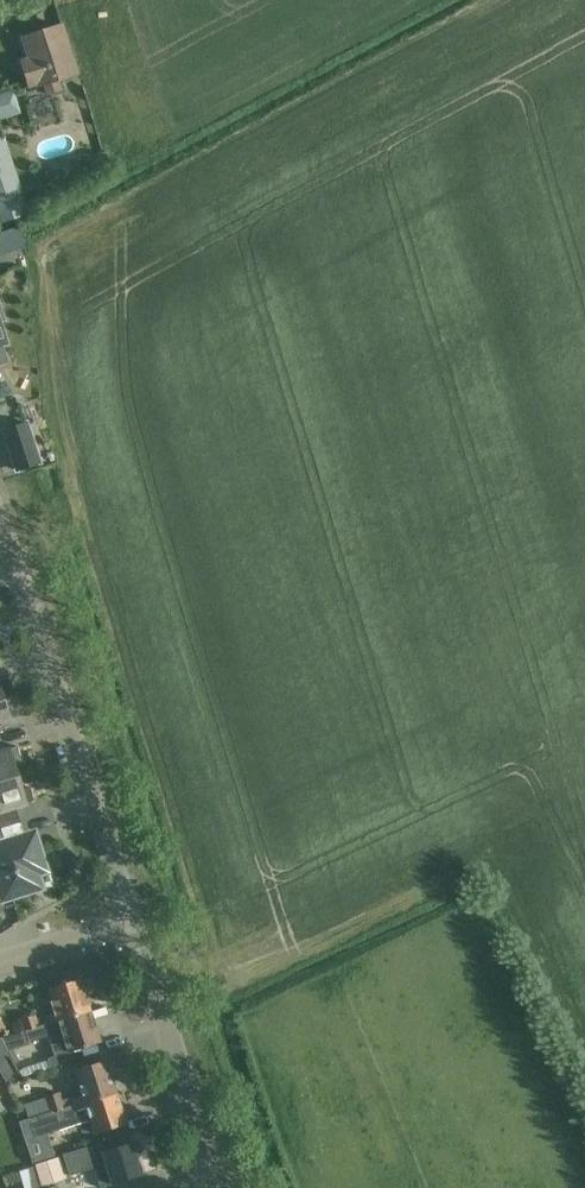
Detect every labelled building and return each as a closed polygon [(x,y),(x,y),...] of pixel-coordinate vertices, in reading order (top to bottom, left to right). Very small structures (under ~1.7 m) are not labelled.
[(29,86),(37,84),(38,86),(42,84),(46,95),(62,90),(59,79),(77,73),(61,26),(23,38),(30,60),(22,62),(29,86)] [(12,133),(13,116),(0,115),(0,132),(12,133)] [(0,141),(0,224),(28,215),(4,140),(0,141)] [(27,423),(4,430),(17,470),(40,463),(27,423)] [(8,719),(0,693),(0,721),(8,719)] [(17,776),(13,763),(21,760),(17,747),(0,752),(0,781),(17,776)] [(21,823),(16,807),(34,801),(30,788),(21,790),(17,776),(0,781),(0,829),(21,823)] [(0,829),(0,889),(3,899),(11,896),(11,897),(41,887),(38,879),(37,874),(46,871),(38,847),(38,846),(31,848),(27,835),(25,836),(21,823),(0,829)] [(20,1016),(25,1030),(89,1010),(79,979),(48,989),(56,1015),(35,1022),(32,1012),(20,1016)] [(100,1042),(90,1010),(25,1031),(29,1043),(48,1037),(55,1057),(100,1042)] [(0,1038),(0,1072),(5,1081),(21,1076),(1,1038),(0,1038)] [(29,1119),(115,1092),(105,1061),(73,1071),(81,1095),(62,1101),(60,1093),(24,1105),(29,1119)] [(126,1124),(115,1092),(29,1119),(19,1122),(25,1141),(87,1121),(92,1135),(126,1124)] [(137,1099),(126,1102),(132,1125),(144,1122),(137,1099)] [(62,1155),(69,1177),(94,1169),(100,1187),(102,1187),(142,1175),(131,1142),(103,1151),(100,1143),(62,1155)]
